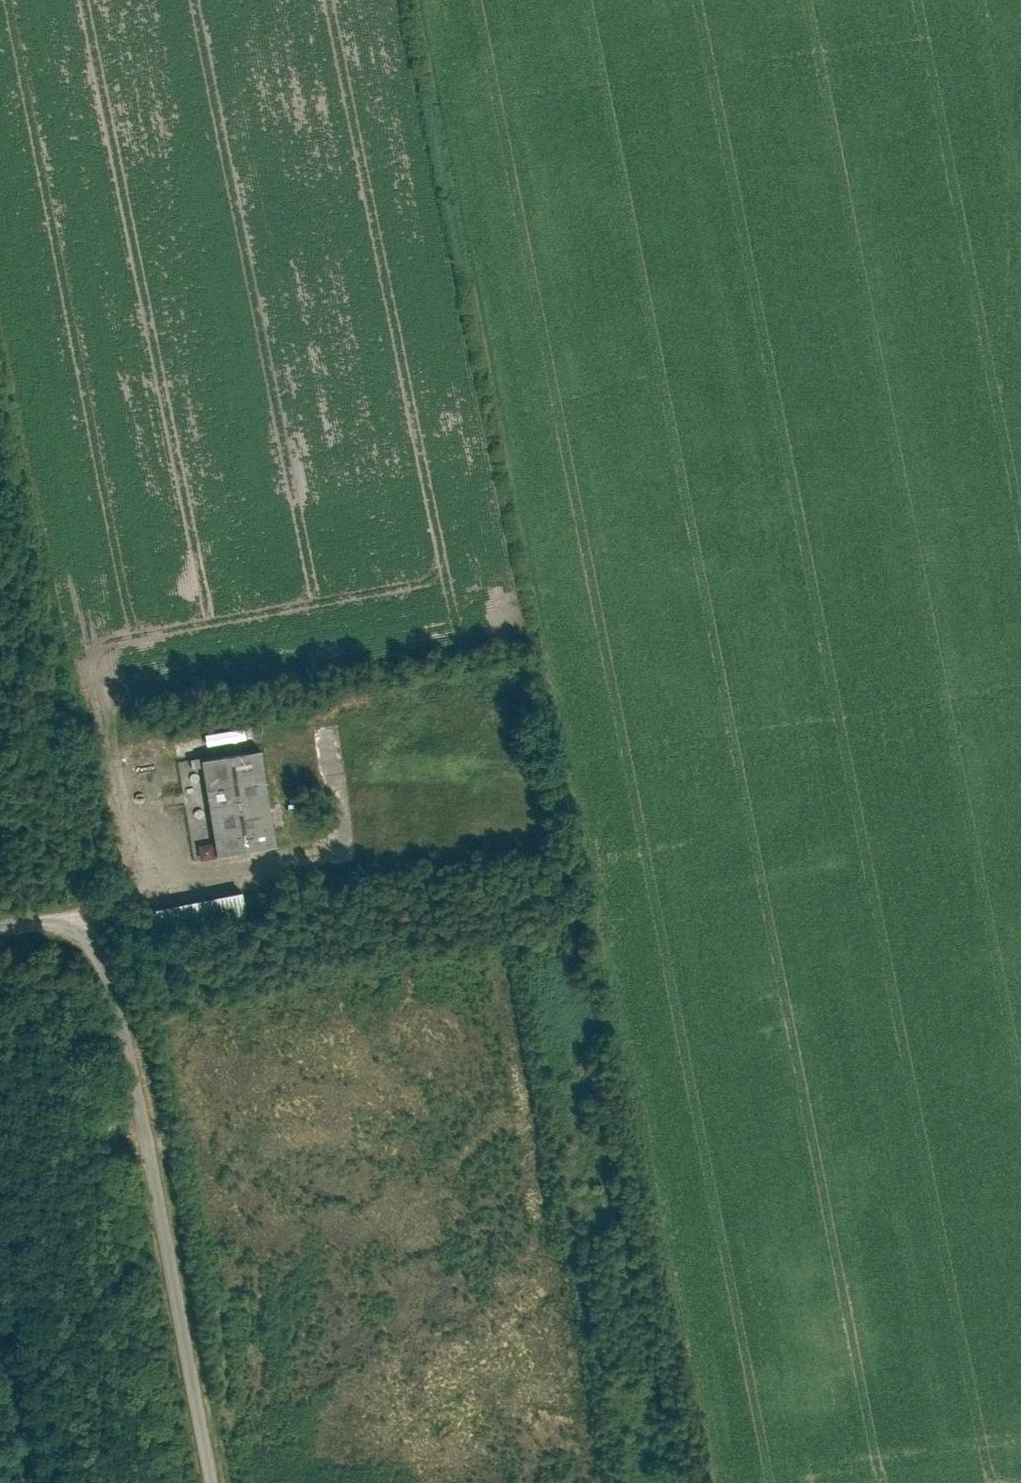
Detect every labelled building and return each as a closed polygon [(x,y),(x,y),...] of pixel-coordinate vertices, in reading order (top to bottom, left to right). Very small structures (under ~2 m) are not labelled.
[(258,740),(175,760),(192,857),(275,846),(258,740)]
